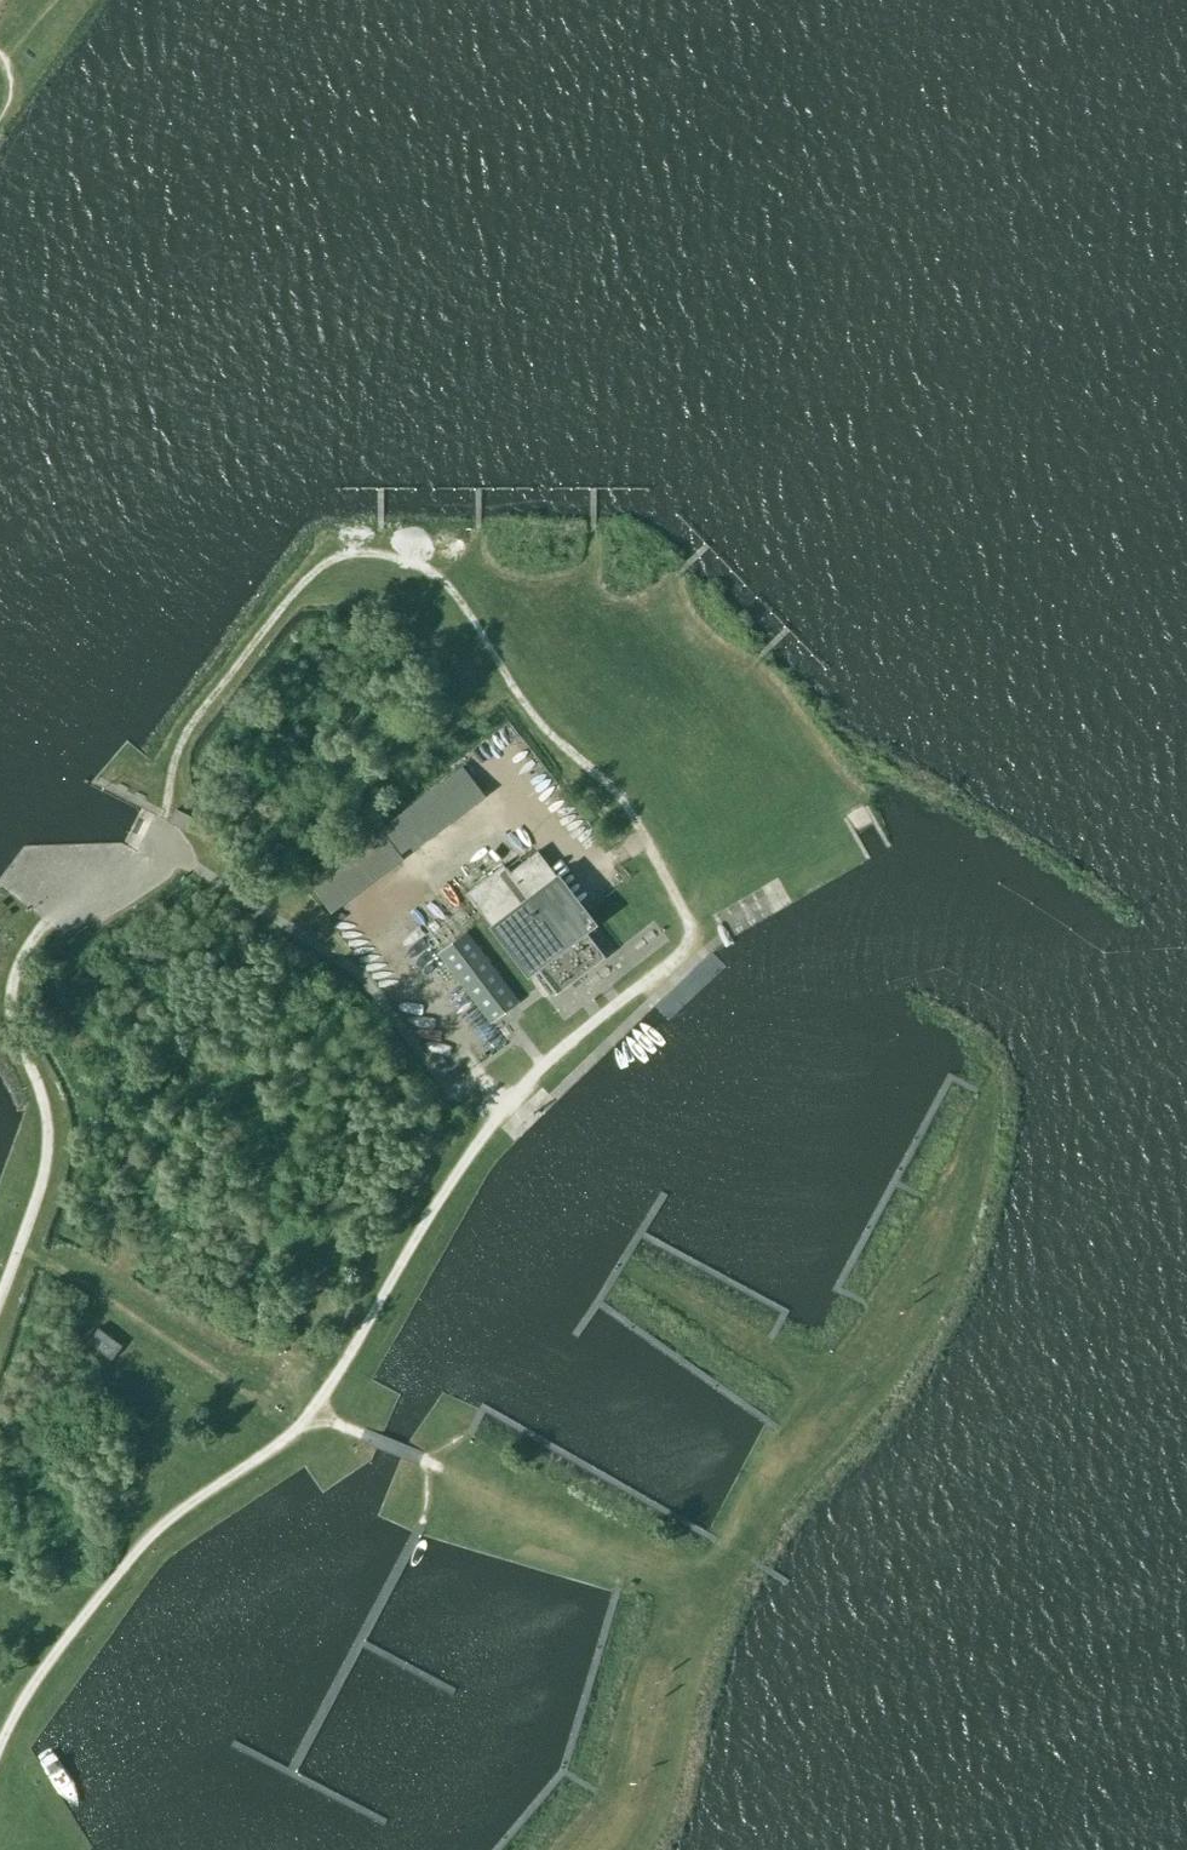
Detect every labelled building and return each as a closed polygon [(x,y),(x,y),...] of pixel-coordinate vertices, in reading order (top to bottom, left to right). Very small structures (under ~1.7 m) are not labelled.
[(329,909),(491,801),(468,767),(306,875),(329,909)] [(557,876),(536,850),(523,861),(519,856),(506,866),(504,863),(467,893),(487,918),(493,925),(490,928),(528,977),(539,969),(557,992),(604,956),(586,933),(597,924),(559,874),(557,876)] [(520,1002),(468,933),(438,955),(490,1024),(520,1002)] [(112,1361),(122,1347),(98,1329),(88,1343),(112,1361)]
